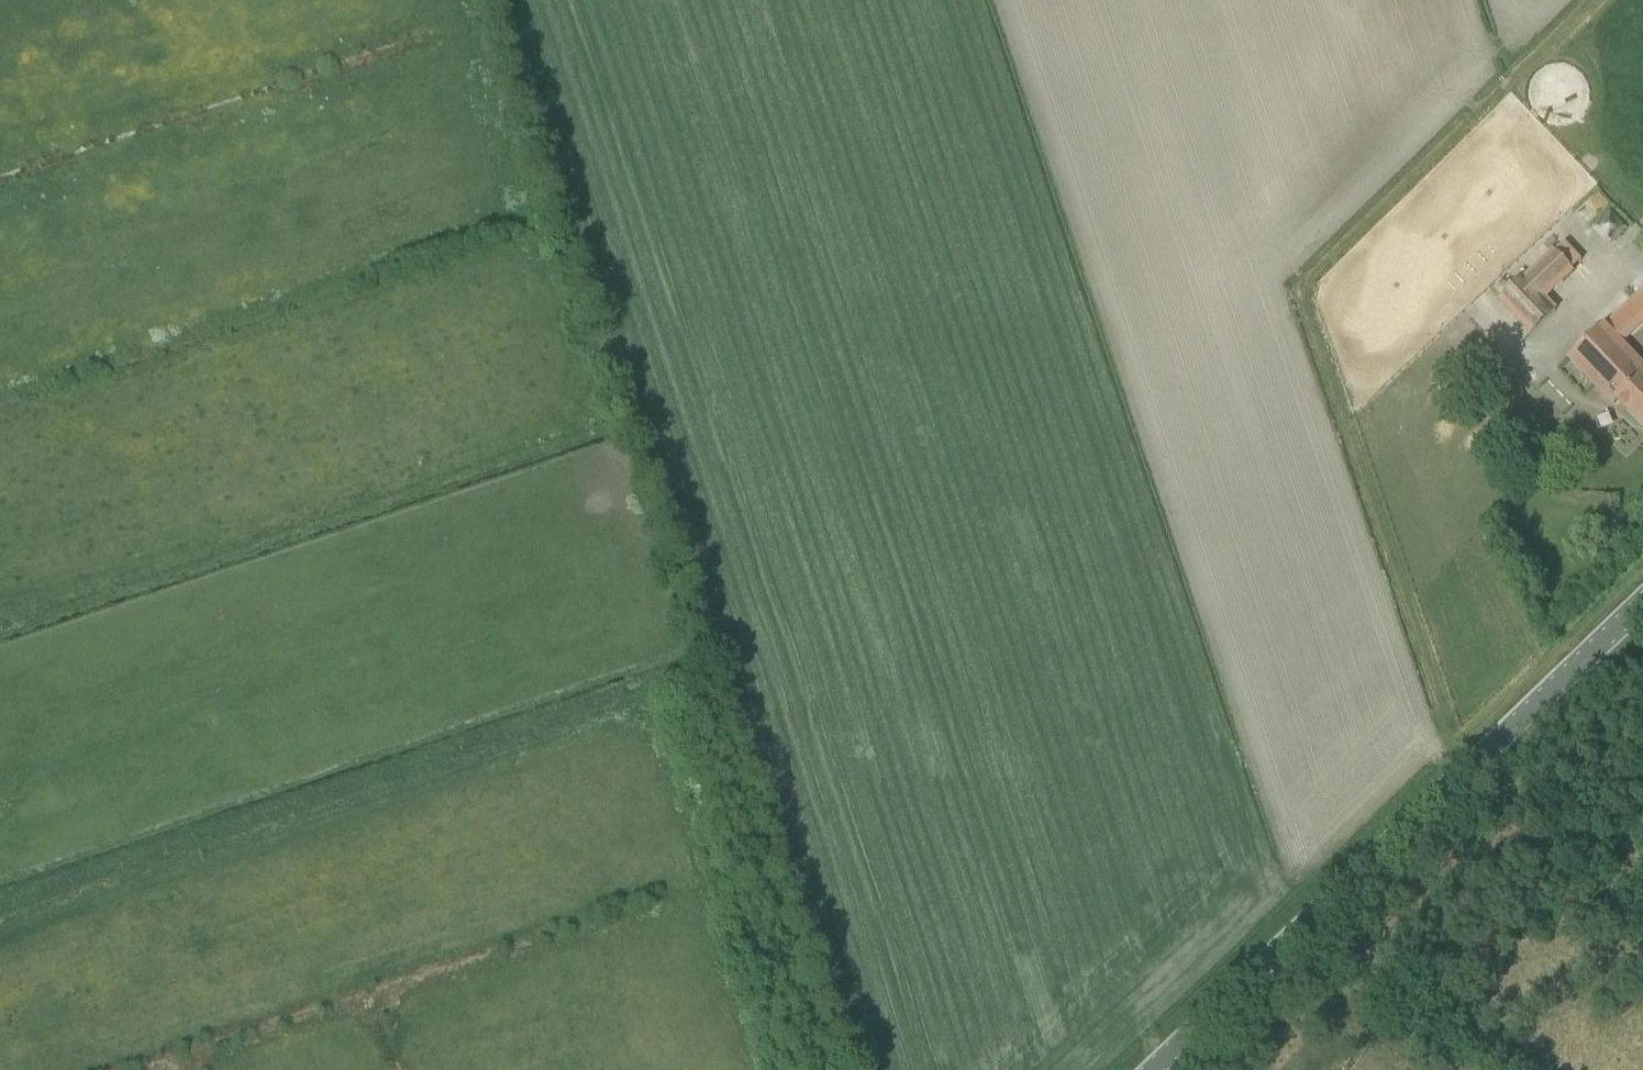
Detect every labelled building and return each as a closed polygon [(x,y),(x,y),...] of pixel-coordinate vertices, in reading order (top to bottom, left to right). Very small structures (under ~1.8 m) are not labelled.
[(1529,273),(1499,301),(1503,306),(1524,329),(1531,336),(1558,310),(1548,298),(1551,295),(1529,273)] [(1570,358),(1615,405),(1620,400),(1630,410),(1642,423),(1642,369),(1621,346),(1642,326),(1624,307),(1570,358)]
